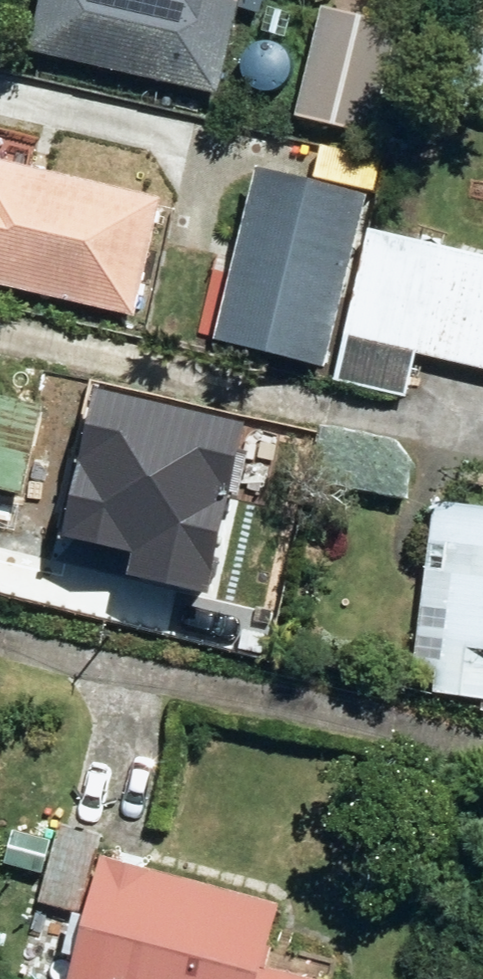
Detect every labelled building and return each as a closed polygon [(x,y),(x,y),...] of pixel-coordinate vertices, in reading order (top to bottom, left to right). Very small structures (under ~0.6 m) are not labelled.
[(211,97),(232,0),(30,0),(18,55),(211,97)] [(289,119),(356,133),(382,24),(315,8),(289,119)] [(111,188),(211,210),(214,195),(282,209),(297,138),(227,123),(224,137),(126,116),(111,188)] [(0,256),(26,261),(39,197),(10,191),(20,144),(0,140),(0,257),(0,256)] [(302,200),(360,212),(370,160),(312,149),(302,200)] [(398,397),(409,353),(482,371),(482,259),(363,231),(352,280),(313,270),(301,321),(285,317),(273,367),(398,397)] [(224,263),(242,299),(282,278),(263,243),(224,263)] [(246,361),(271,364),(276,318),(252,315),(246,361)] [(185,354),(237,365),(245,328),(193,317),(185,354)] [(14,499),(31,409),(0,402),(0,496),(14,499)] [(298,479),(395,502),(405,461),(392,443),(312,424),(298,479)] [(31,487),(49,495),(66,488),(73,472),(66,454),(50,446),(32,453),(25,471),(31,487)] [(196,537),(276,549),(288,465),(208,452),(196,537)] [(482,700),(482,509),(425,503),(405,692),(482,700)] [(0,592),(10,545),(0,542),(0,592)] [(247,969),(264,907),(83,860),(52,978),(287,978),(247,969)]
